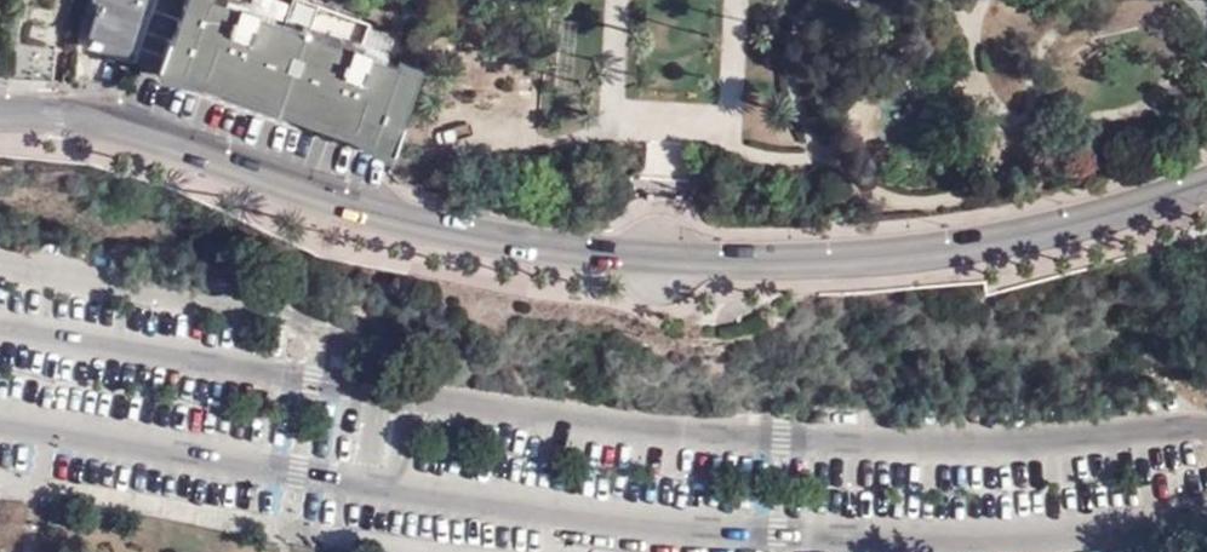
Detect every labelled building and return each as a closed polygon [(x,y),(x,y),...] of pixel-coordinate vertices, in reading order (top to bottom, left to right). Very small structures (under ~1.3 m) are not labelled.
[(158,0),(92,0),(95,1),(84,33),(88,49),(134,64),(158,0)] [(400,143),(407,123),(403,122),(423,69),(419,67),(429,42),(408,34),(398,60),(360,46),(369,21),(310,0),(291,0),(282,18),(233,0),(186,0),(172,39),(168,38),(161,57),(219,77),(331,117),(400,143)] [(6,79),(51,80),(52,49),(8,47),(6,79)] [(1189,122),(1192,131),(1198,128),(1202,140),(1206,138),(1206,116),(1189,122)]
